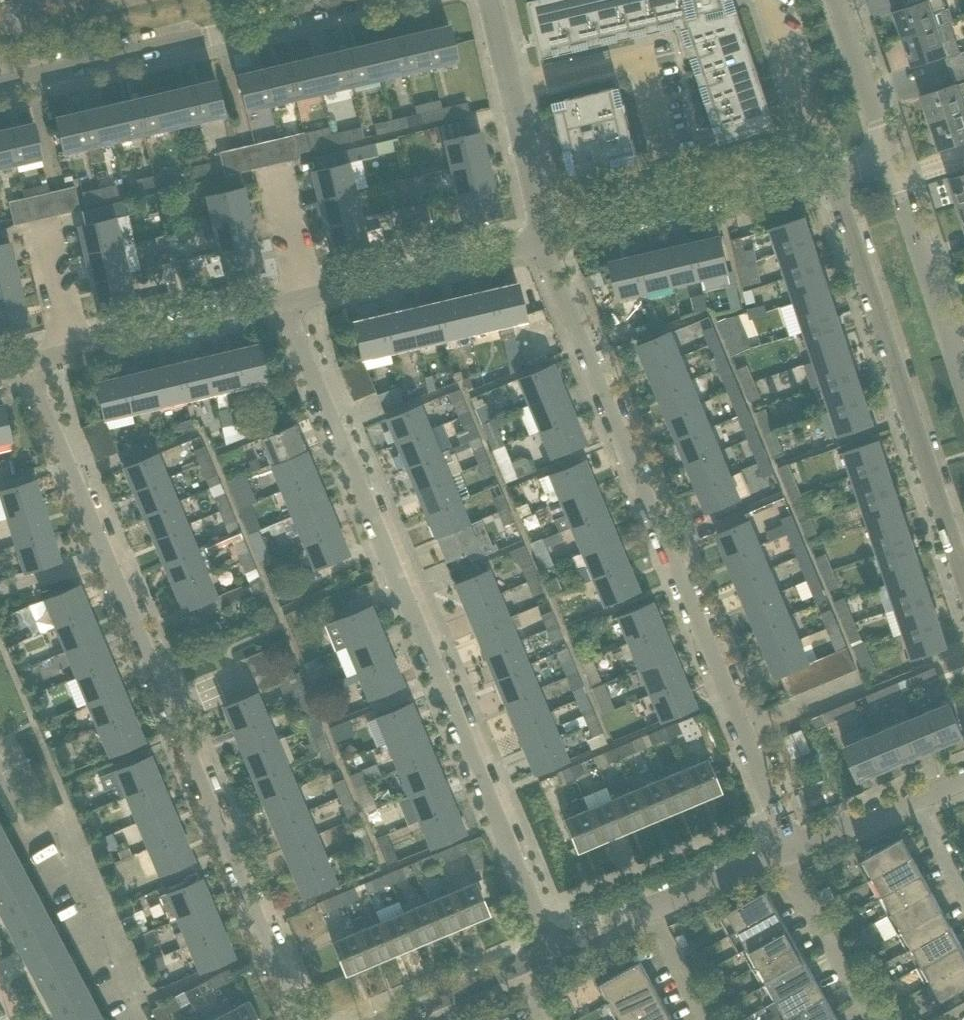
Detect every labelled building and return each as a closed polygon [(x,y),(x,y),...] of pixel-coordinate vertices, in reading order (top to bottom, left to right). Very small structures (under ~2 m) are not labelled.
[(750,55),(745,38),(740,39),(737,28),(741,27),(735,9),(728,12),(725,0),(541,0),(530,3),(541,49),(558,45),(559,47),(573,44),(573,41),(587,38),(588,40),(602,37),(602,34),(616,31),(617,34),(632,30),(631,27),(646,24),(646,27),(661,23),(660,21),(675,17),(675,20),(689,17),(690,24),(688,25),(689,28),(691,27),(696,41),(693,42),(698,56),(701,55),(705,70),(703,70),(707,85),(710,84),(714,98),(712,99),(721,125),(723,124),(728,141),(773,126),(754,66),(750,68),(746,57),(750,55)] [(927,2),(895,12),(903,39),(936,28),(932,15),(946,10),(942,0),(926,0),(927,2)] [(936,28),(903,39),(912,65),(944,55),(949,70),(963,65),(963,52),(959,54),(949,24),(936,28)] [(245,109),(407,71),(456,59),(448,25),(423,31),(424,36),(374,48),(350,53),(349,49),(336,51),(337,56),(314,62),(264,74),(262,69),(237,75),(245,109)] [(949,70),(953,82),(963,78),(963,65),(949,70)] [(223,114),(220,99),(215,80),(190,86),(191,91),(142,102),(141,97),(129,100),(130,105),(81,116),(80,112),(54,117),(62,151),(87,145),(92,163),(105,160),(100,142),(223,114)] [(941,90),(922,96),(931,122),(963,112),(963,111),(963,82),(941,90)] [(636,153),(624,104),(622,104),(622,105),(618,106),(614,88),(565,99),(566,101),(567,105),(555,108),(559,127),(562,126),(567,149),(565,149),(565,151),(571,149),(577,173),(613,165),(612,158),(636,153)] [(466,103),(441,108),(444,119),(469,113),(466,103)] [(444,119),(441,108),(421,113),(423,123),(444,119)] [(931,122),(940,149),(959,142),(963,141),(963,111),(963,112),(931,122)] [(410,127),(407,116),(391,120),(394,130),(410,127)] [(394,130),(391,120),(374,124),(377,134),(394,130)] [(41,156),(33,123),(7,129),(9,133),(0,135),(0,166),(41,156)] [(328,146),(324,129),(303,134),(307,151),(328,146)] [(350,141),(348,130),(331,134),(334,144),(350,141)] [(479,132),(444,140),(451,168),(486,160),(479,132)] [(307,151),(303,134),(284,138),(289,161),(300,158),(299,153),(307,151)] [(289,161),(284,138),(273,141),(278,163),(289,161)] [(353,191),(347,163),(377,155),(377,154),(400,149),(398,140),(316,159),(318,170),(312,171),(318,199),(353,191)] [(278,163),(273,141),(261,143),(267,166),(278,163)] [(267,166),(261,143),(248,146),(254,169),(267,166)] [(254,169),(248,146),(237,149),(242,172),(254,169)] [(242,172),(237,149),(219,153),(224,176),(242,172)] [(492,187),(486,160),(451,168),(457,195),(492,187)] [(192,166),(195,176),(211,173),(208,163),(192,166)] [(169,172),(153,176),(155,186),(172,182),(169,172)] [(950,179),(959,207),(963,205),(963,175),(950,179)] [(155,186),(153,176),(136,180),(139,190),(155,186)] [(414,191),(411,177),(402,180),(405,193),(414,191)] [(115,185),(98,189),(100,199),(117,195),(115,185)] [(80,210),(75,190),(74,187),(50,192),(56,215),(80,210)] [(499,215),(492,187),(457,195),(464,223),(499,215)] [(242,188),(222,192),(207,196),(213,224),(248,216),(242,188)] [(100,199),(98,189),(82,192),(84,202),(100,199)] [(360,218),(353,191),(318,199),(325,226),(360,218)] [(56,215),(50,192),(39,195),(44,218),(56,215)] [(44,218),(39,195),(28,198),(33,221),(44,218)] [(33,221),(28,198),(8,202),(13,225),(33,221)] [(120,246),(113,218),(126,215),(123,200),(80,210),(83,225),(78,226),(85,254),(120,246)] [(418,233),(414,214),(412,206),(396,210),(403,237),(418,233)] [(255,243),(248,216),(213,224),(220,251),(255,243)] [(772,228),(778,247),(840,434),(873,423),(864,398),(860,400),(836,328),(841,326),(837,314),(832,316),(808,243),(813,242),(805,217),(772,228)] [(366,246),(362,226),(360,218),(325,226),(331,254),(366,246)] [(183,248),(180,232),(168,235),(171,250),(183,248)] [(720,237),(692,243),(701,278),(729,272),(720,237)] [(742,237),(731,239),(736,264),(747,262),(742,237)] [(15,270),(13,261),(11,254),(8,242),(0,244),(0,274),(15,270)] [(261,270),(255,243),(220,251),(226,279),(261,270)] [(701,278),(692,243),(665,250),(673,285),(701,278)] [(126,273),(120,246),(85,254),(91,281),(126,273)] [(673,285),(665,250),(638,256),(646,291),(673,285)] [(646,291),(638,256),(610,263),(618,298),(646,291)] [(761,282),(756,260),(747,262),(736,264),(741,286),(752,284),(761,282)] [(15,270),(0,274),(0,302),(21,297),(15,270)] [(133,301),(128,281),(126,273),(91,281),(98,309),(133,301)] [(517,284),(489,291),(498,326),(500,339),(502,339),(515,336),(512,322),(525,319),(522,305),(517,284)] [(498,326),(489,291),(462,297),(470,332),(498,326)] [(739,295),(728,298),(731,311),(742,308),(739,295)] [(21,297),(0,302),(0,332),(28,325),(21,297)] [(470,332),(462,297),(435,304),(443,339),(470,332)] [(443,339),(435,304),(408,310),(416,345),(443,339)] [(767,315),(764,305),(747,309),(749,319),(767,315)] [(416,345),(408,310),(381,316),(389,351),(416,345)] [(389,351),(381,316),(353,323),(361,358),(362,358),(389,351)] [(724,337),(734,333),(727,316),(717,320),(724,337)] [(703,330),(709,344),(719,340),(714,326),(703,330)] [(670,332),(657,338),(638,345),(648,370),(680,356),(670,332)] [(729,364),(725,353),(719,340),(709,344),(714,357),(709,360),(713,370),(729,364)] [(259,345),(232,351),(240,386),(268,380),(259,345)] [(240,386),(232,351),(204,358),(213,393),(240,386)] [(690,380),(680,356),(648,370),(658,393),(690,380)] [(213,393),(204,358),(177,364),(185,399),(213,393)] [(366,369),(362,358),(361,358),(339,367),(343,379),(366,369)] [(185,399),(177,364),(150,370),(158,405),(185,399)] [(521,364),(509,367),(510,374),(522,369),(521,364)] [(562,391),(551,364),(518,378),(529,404),(562,391)] [(737,369),(744,385),(754,381),(747,365),(737,369)] [(371,380),(367,371),(366,369),(343,379),(348,390),(371,380)] [(158,405),(150,370),(123,377),(131,412),(158,405)] [(468,391),(485,384),(480,371),(462,379),(468,391)] [(722,377),(729,391),(739,387),(733,372),(722,377)] [(131,412),(123,377),(95,383),(103,418),(104,418),(131,412)] [(376,391),(374,387),(372,383),(371,380),(348,390),(353,401),(376,391)] [(699,404),(690,380),(658,393),(668,417),(699,404)] [(761,397),(754,381),(744,385),(751,402),(761,397)] [(398,387),(377,394),(382,410),(404,402),(398,387)] [(744,399),(739,387),(729,391),(734,403),(744,399)] [(573,416),(562,391),(529,404),(540,430),(573,416)] [(468,413),(462,399),(452,403),(458,417),(468,413)] [(492,419),(490,412),(487,404),(475,409),(481,423),(492,419)] [(709,427),(699,404),(668,417),(678,440),(709,427)] [(0,406),(0,442),(11,440),(2,405),(0,406)] [(417,406),(405,411),(386,419),(396,443),(427,430),(417,406)] [(772,425),(766,408),(755,413),(762,430),(772,425)] [(463,429),(455,433),(460,444),(468,441),(478,436),(474,427),(468,413),(458,417),(463,429)] [(584,443),(573,416),(540,430),(551,456),(584,443)] [(109,429),(104,418),(103,418),(81,428),(86,439),(109,429)] [(759,434),(753,421),(743,425),(748,439),(759,434)] [(233,424),(221,427),(225,444),(237,439),(233,424)] [(304,451),(293,424),(260,438),(271,465),(304,451)] [(784,452),(772,425),(762,430),(774,456),(784,452)] [(719,451),(709,427),(678,440),(688,464),(719,451)] [(113,440),(109,429),(86,439),(90,450),(113,440)] [(437,454),(427,430),(396,443),(406,467),(437,454)] [(764,448),(759,434),(748,439),(754,452),(764,448)] [(200,436),(181,444),(185,453),(204,445),(200,436)] [(118,452),(113,440),(90,450),(95,461),(118,452)] [(145,440),(138,442),(142,452),(152,449),(151,448),(149,442),(145,440)] [(878,440),(859,446),(845,451),(913,657),(946,646),(938,621),(933,623),(909,551),(914,549),(910,537),(905,539),(882,466),(886,465),(878,440)] [(488,460),(482,446),(472,451),(478,464),(488,460)] [(504,482),(516,477),(504,446),(492,451),(504,482)] [(194,451),(200,464),(209,460),(204,447),(194,451)] [(447,477),(442,464),(452,460),(448,449),(437,454),(406,467),(416,490),(447,477)] [(315,476),(304,451),(271,465),(282,490),(315,476)] [(729,475),(719,451),(688,464),(697,488),(729,475)] [(155,454),(142,460),(124,467),(134,491),(165,478),(155,454)] [(254,457),(246,461),(251,472),(259,469),(254,457)] [(16,477),(11,458),(0,461),(0,480),(16,477)] [(774,472),(769,458),(759,463),(764,476),(774,472)] [(215,474),(209,460),(200,464),(205,478),(215,474)] [(494,474),(488,460),(478,464),(484,479),(494,474)] [(582,461),(564,468),(549,474),(560,501),(593,487),(582,461)] [(802,496),(791,469),(781,474),(792,501),(802,496)] [(244,475),(240,476),(227,481),(238,509),(255,502),(244,475)] [(739,499),(729,475),(697,488),(707,512),(739,499)] [(326,502),(315,476),(282,490),(292,516),(326,502)] [(457,501),(447,477),(416,490),(426,514),(457,501)] [(175,502),(166,481),(165,478),(134,491),(144,515),(175,502)] [(34,480),(0,490),(0,493),(8,518),(42,507),(34,480)] [(604,513),(593,487),(560,501),(566,515),(554,519),(558,532),(571,527),(604,513)] [(492,497),(498,512),(508,507),(502,493),(492,497)] [(229,507),(224,494),(214,498),(219,511),(229,507)] [(794,505),(800,519),(811,515),(804,500),(794,505)] [(467,525),(457,501),(426,514),(436,538),(467,525)] [(185,526),(175,502),(144,515),(153,539),(185,526)] [(336,528),(326,502),(292,516),(303,542),(336,528)] [(50,534),(42,507),(8,518),(16,544),(50,534)] [(239,531),(229,507),(219,511),(229,534),(229,535),(239,531)] [(513,521),(508,507),(498,512),(503,525),(513,521)] [(615,539),(604,513),(571,527),(582,552),(615,539)] [(798,528),(792,514),(782,518),(784,524),(766,531),(770,540),(788,533),(798,528)] [(818,532),(811,515),(800,519),(807,536),(818,532)] [(255,518),(244,523),(248,534),(259,529),(260,529),(255,518)] [(749,521),(735,526),(717,534),(727,558),(759,545),(749,521)] [(477,549),(467,525),(436,538),(446,562),(477,549)] [(195,549),(185,526),(153,539),(163,562),(195,549)] [(347,554),(336,528),(303,542),(314,568),(347,554)] [(808,552),(803,541),(798,528),(788,533),(793,545),(798,556),(808,552)] [(248,534),(259,561),(270,556),(259,529),(248,534)] [(232,541),(233,546),(239,559),(249,555),(239,531),(229,535),(229,534),(204,545),(207,553),(228,544),(228,543),(232,541)] [(59,561),(50,534),(16,544),(24,572),(59,561)] [(626,564),(615,539),(582,552),(586,563),(574,568),(580,583),(593,578),(626,564)] [(769,568),(759,545),(727,558),(737,582),(769,568)] [(205,573),(195,549),(163,562),(173,586),(205,573)] [(808,552),(798,556),(802,566),(808,580),(818,575),(812,562),(808,552)] [(271,556),(270,556),(259,561),(268,580),(283,573),(275,554),(271,556)] [(816,558),(823,574),(833,570),(826,554),(816,558)] [(259,579),(254,568),(249,555),(239,559),(245,573),(248,583),(259,579)] [(521,568),(524,574),(527,582),(537,578),(531,564),(521,568)] [(637,591),(626,564),(593,578),(604,605),(637,591)] [(779,592),(773,579),(769,568),(737,582),(747,605),(779,592)] [(840,585),(833,570),(823,574),(829,590),(840,585)] [(215,597),(207,579),(205,573),(173,586),(183,610),(215,597)] [(487,573),(473,576),(455,584),(465,608),(496,595),(487,573)] [(828,599),(824,589),(818,575),(808,580),(813,593),(817,604),(828,599)] [(543,591),(537,578),(527,582),(533,596),(543,591)] [(263,590),(259,579),(248,583),(253,594),(263,590)] [(44,599),(52,618),(55,626),(89,612),(78,585),(44,599)] [(218,595),(223,606),(245,597),(241,586),(218,595)] [(788,616),(779,592),(747,605),(757,629),(788,616)] [(506,618),(496,595),(465,608),(475,631),(506,618)] [(855,622),(848,606),(845,598),(834,602),(838,611),(845,626),(855,622)] [(650,603),(632,610),(617,616),(628,643),(661,629),(650,603)] [(369,606),(336,620),(325,625),(335,651),(347,646),(380,632),(369,606)] [(822,614),(827,627),(838,623),(832,609),(822,614)] [(541,615),(547,629),(557,625),(551,611),(541,615)] [(99,638),(89,612),(55,626),(66,651),(99,638)] [(516,642),(511,629),(520,625),(516,613),(506,618),(475,631),(485,655),(516,642)] [(798,639),(788,616),(757,629),(766,653),(798,639)] [(862,637),(855,622),(845,626),(851,642),(862,637)] [(844,636),(838,623),(827,627),(833,641),(844,636)] [(562,639),(557,625),(547,629),(552,643),(562,639)] [(672,655),(661,629),(628,643),(639,668),(672,655)] [(10,632),(3,635),(7,644),(14,641),(10,632)] [(391,658),(380,632),(347,646),(358,672),(391,658)] [(110,663),(99,638),(66,651),(77,677),(110,663)] [(808,663),(798,639),(766,653),(776,677),(780,675),(791,671),(802,666),(808,663)] [(590,659),(582,640),(574,644),(582,663),(590,659)] [(526,666),(520,653),(516,642),(485,655),(494,679),(526,666)] [(864,671),(874,667),(864,642),(853,646),(864,671)] [(856,670),(848,651),(847,647),(835,652),(845,674),(856,670)] [(267,649),(245,658),(249,669),(271,660),(267,649)] [(845,674),(835,652),(824,657),(833,679),(845,674)] [(683,680),(672,655),(639,668),(650,694),(683,680)] [(35,681),(59,672),(53,656),(29,666),(35,681)] [(833,679),(824,657),(813,661),(822,684),(833,679)] [(402,685),(391,658),(358,672),(331,683),(333,689),(360,678),(369,698),(402,685)] [(576,672),(571,658),(561,662),(566,676),(576,672)] [(325,684),(315,659),(303,664),(313,688),(325,684)] [(602,685),(590,659),(582,663),(593,688),(602,685)] [(276,671),(275,667),(271,660),(249,669),(254,680),(276,671)] [(813,661),(808,663),(802,666),(811,688),(822,684),(813,661)] [(121,689),(110,663),(77,677),(88,703),(121,689)] [(536,689),(526,666),(494,679),(504,702),(536,689)] [(811,688),(802,666),(791,671),(800,693),(811,688)] [(938,677),(934,667),(906,679),(910,688),(938,677)] [(281,682),(276,671),(254,680),(259,691),(281,682)] [(800,693),(791,671),(780,675),(789,697),(800,693)] [(582,686),(576,672),(566,676),(572,690),(582,686)] [(694,707),(683,680),(650,694),(661,720),(694,707)] [(897,682),(882,689),(886,698),(901,692),(897,682)] [(309,699),(303,685),(293,689),(299,703),(309,699)] [(132,715),(121,689),(88,703),(98,729),(132,715)] [(545,713),(536,689),(504,702),(514,726),(545,713)] [(886,698),(882,689),(868,695),(866,696),(870,705),(886,698)] [(265,717),(263,711),(255,693),(223,706),(233,730),(265,717)] [(314,712),(309,699),(299,703),(305,716),(314,712)] [(859,710),(855,700),(822,714),(826,724),(859,710)] [(409,703),(391,711),(376,717),(387,743),(420,729),(409,703)] [(870,737),(845,747),(858,779),(882,769),(880,764),(903,755),(904,760),(916,755),(914,750),(937,741),(939,745),(963,735),(949,703),(870,737)] [(596,720),(590,705),(580,710),(583,715),(562,724),(566,733),(586,724),(596,720)] [(555,737),(550,724),(545,713),(514,726),(524,750),(555,737)] [(826,724),(822,714),(812,718),(816,729),(827,725),(826,724)] [(143,741),(132,715),(98,729),(109,755),(143,741)] [(275,740),(265,717),(233,730),(243,754),(275,740)] [(602,733),(596,720),(586,724),(592,738),(602,733)] [(682,732),(677,722),(664,728),(668,738),(682,732)] [(668,738),(664,728),(649,734),(653,744),(668,738)] [(431,755),(420,729),(387,743),(398,769),(431,755)] [(313,737),(319,750),(328,746),(323,733),(313,737)] [(565,761),(555,737),(524,750),(534,774),(565,761)] [(285,764),(275,740),(243,754),(253,777),(285,764)] [(634,752),(630,742),(617,747),(621,757),(634,752)] [(334,760),(328,746),(319,750),(324,764),(334,760)] [(621,757),(617,747),(602,754),(606,764),(621,757)] [(442,781),(431,755),(398,769),(409,795),(442,781)] [(109,772),(97,777),(103,790),(114,785),(120,799),(126,796),(160,782),(149,756),(146,757),(115,770),(109,772)] [(706,760),(682,770),(695,802),(719,792),(706,760)] [(587,772),(582,762),(570,767),(574,777),(587,772)] [(295,788),(285,764),(253,777),(263,801),(295,788)] [(574,777),(570,767),(554,774),(558,784),(574,777)] [(349,775),(354,788),(367,782),(361,770),(349,775)] [(695,802),(682,770),(658,780),(672,811),(695,802)] [(333,785),(338,797),(348,793),(343,780),(333,785)] [(672,811),(658,780),(635,790),(648,821),(672,811)] [(453,807),(442,781),(409,795),(419,821),(453,807)] [(160,782),(126,796),(137,822),(171,808),(160,782)] [(304,811),(295,788),(263,801),(273,825),(304,811)] [(648,821),(635,790),(611,800),(624,831),(648,821)] [(358,817),(348,793),(338,797),(348,821),(358,817)] [(624,831),(611,800),(587,809),(601,841),(624,831)] [(464,833),(453,807),(419,821),(431,847),(464,833)] [(181,834),(171,808),(137,822),(148,848),(181,834)] [(601,841),(587,809),(563,819),(577,851),(601,841)] [(273,825),(283,848),(314,835),(304,811),(273,825)] [(352,831),(358,845),(368,841),(362,827),(352,831)] [(0,829),(0,877),(20,867),(0,829)] [(192,860),(181,834),(148,848),(159,874),(192,860)] [(324,859),(314,835),(283,848),(292,872),(324,859)] [(376,839),(387,865),(398,860),(387,835),(376,839)] [(873,878),(912,856),(902,838),(877,852),(873,845),(857,851),(863,861),(859,863),(868,880),(873,878)] [(373,854),(368,841),(358,845),(363,858),(373,854)] [(470,851),(466,841),(447,849),(434,854),(438,864),(470,851)] [(438,864),(434,854),(420,860),(424,870),(438,864)] [(882,896),(922,873),(912,856),(873,878),(882,896)] [(334,883),(324,859),(292,872),(302,896),(334,883)] [(40,905),(20,867),(0,877),(0,902),(7,916),(3,918),(8,928),(13,926),(22,944),(18,947),(26,961),(60,943),(40,905)] [(401,868),(387,874),(391,884),(405,878),(401,868)] [(167,893),(159,896),(170,922),(178,919),(211,905),(200,879),(199,879),(196,872),(185,877),(188,884),(181,887),(167,893)] [(892,913),(932,891),(922,873),(882,896),(892,913)] [(391,884),(387,874),(373,880),(377,889),(391,884)] [(488,914),(474,883),(450,893),(464,924),(488,914)] [(353,888),(340,894),(344,903),(357,898),(353,888)] [(728,935),(777,909),(767,891),(718,918),(728,935)] [(902,930),(942,908),(932,891),(892,913),(902,930)] [(464,924),(450,893),(427,903),(440,934),(464,924)] [(344,903),(340,894),(326,899),(330,909),(344,903)] [(440,934),(427,903),(403,912),(416,944),(440,934)] [(222,931),(211,905),(178,919),(183,931),(174,934),(180,948),(188,945),(222,931)] [(912,948),(951,926),(942,908),(902,930),(912,948)] [(742,951),(787,926),(777,909),(728,935),(738,953),(742,951)] [(416,944),(403,912),(379,922),(393,954),(416,944)] [(393,954),(379,922),(365,928),(361,917),(351,921),(356,932),(369,964),(393,954)] [(757,966),(796,944),(787,926),(742,951),(752,968),(757,966)] [(921,965),(961,943),(951,926),(912,948),(921,965)] [(158,942),(153,929),(131,939),(136,952),(158,942)] [(233,957),(222,931),(188,945),(199,971),(233,957)] [(369,964),(356,932),(332,942),(345,974),(369,964)] [(80,981),(60,943),(26,961),(33,975),(38,973),(48,992),(43,994),(48,1004),(53,1002),(63,1019),(99,1019),(100,1019),(80,981)] [(963,964),(963,948),(961,943),(921,965),(931,983),(963,964)] [(766,983),(806,961),(796,944),(757,966),(766,983)] [(689,946),(681,950),(685,957),(693,953),(689,946)] [(161,955),(141,964),(146,976),(166,967),(161,955)] [(611,1001),(651,979),(641,961),(601,983),(611,1001)] [(764,1007),(776,1001),(816,978),(806,961),(766,983),(754,990),(764,1007)] [(931,983),(941,1001),(963,988),(963,964),(931,983)] [(226,982),(221,973),(207,980),(212,989),(226,982)] [(884,973),(873,979),(878,988),(889,982),(884,973)] [(764,1007),(772,1019),(782,1019),(786,1018),(826,996),(816,978),(776,1001),(772,1003),(764,1007)] [(621,1019),(661,996),(651,979),(611,1001),(621,1019)] [(207,980),(184,992),(191,1004),(194,1010),(201,1006),(207,1003),(203,994),(212,989),(207,980)] [(671,1014),(661,996),(621,1019),(622,1019),(659,1019),(671,1014)] [(835,1013),(826,996),(786,1018),(787,1019),(823,1019),(835,1013)] [(179,1007),(174,998),(162,1004),(167,1014),(179,1007)] [(224,1013),(228,1019),(258,1019),(247,1001),(233,1009),(224,1013)] [(167,1014),(162,1004),(152,1009),(157,1019),(170,1019),(167,1014)]
